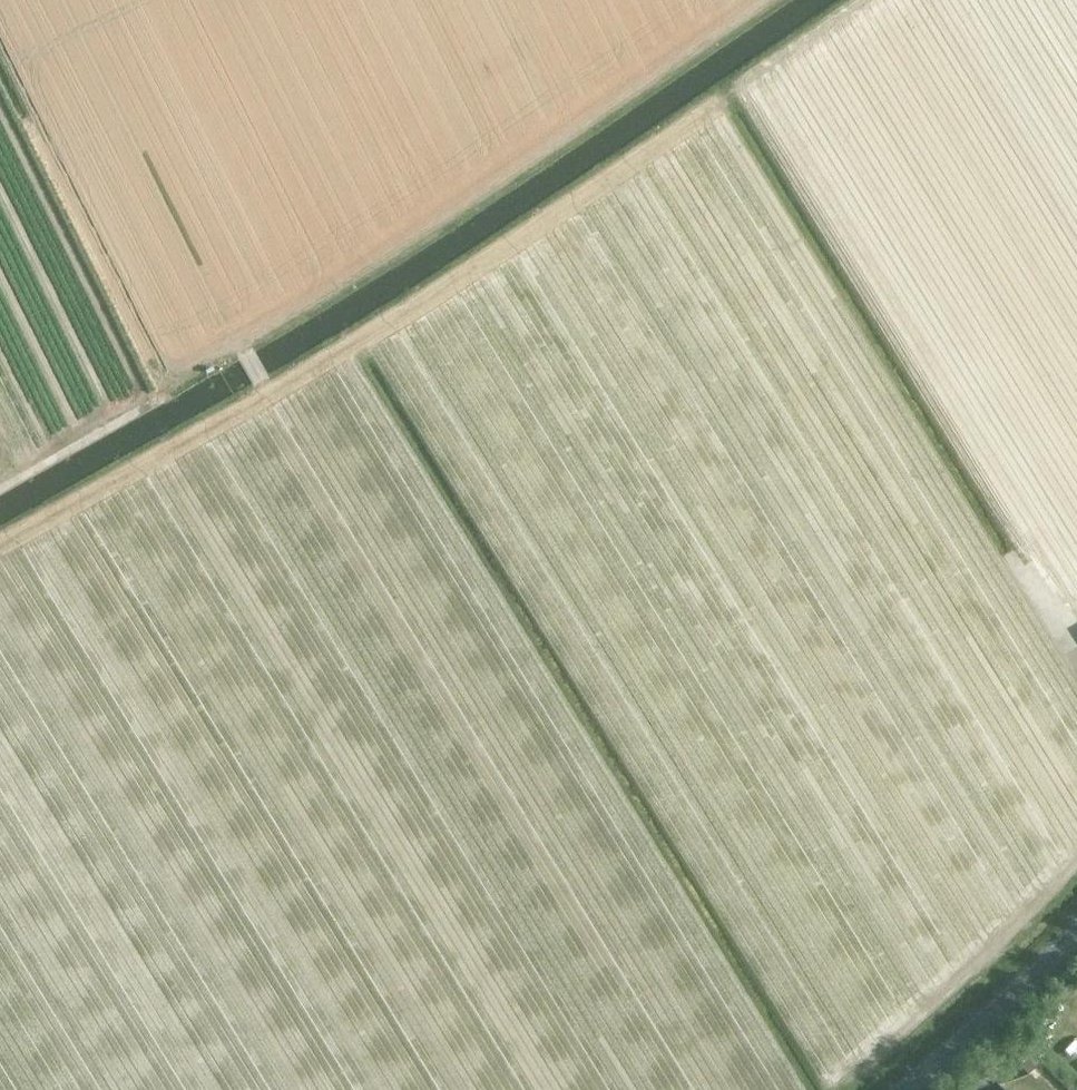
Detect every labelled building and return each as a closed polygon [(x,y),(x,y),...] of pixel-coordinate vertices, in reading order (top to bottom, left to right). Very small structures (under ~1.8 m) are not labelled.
[(1029,1074),(1042,1062),(1031,1051),(1018,1063),(1029,1074)] [(991,1089),(982,1079),(971,1089),(1001,1089),(995,1085),(991,1089)]
